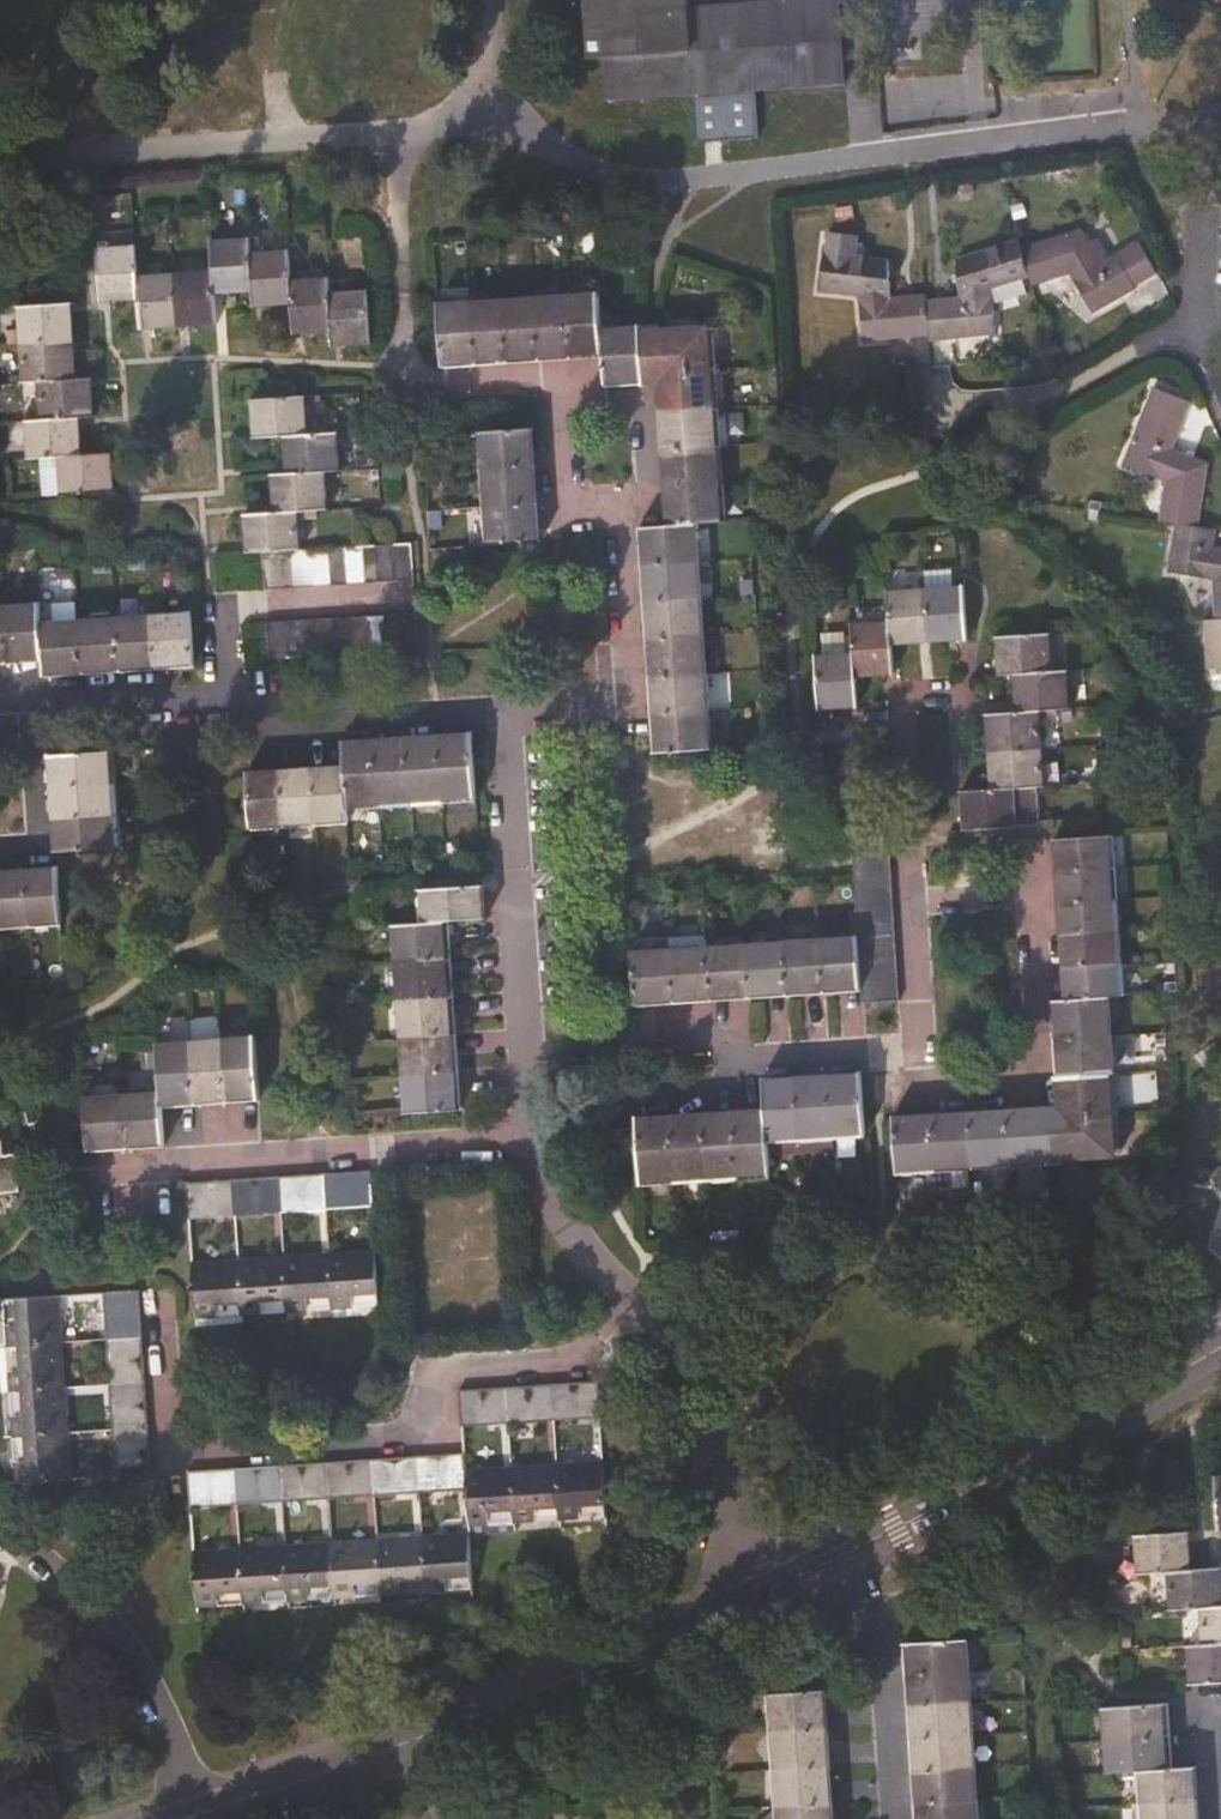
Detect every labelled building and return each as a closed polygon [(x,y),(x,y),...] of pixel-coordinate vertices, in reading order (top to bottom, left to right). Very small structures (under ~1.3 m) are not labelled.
[(692,93),(686,9),(685,0),(587,0),(591,59),(605,58),(608,99),(692,93)] [(686,9),(692,93),(696,93),(755,89),(843,83),(837,0),(828,0),(686,9)] [(755,89),(696,93),(700,141),(759,137),(755,89)] [(1020,247),(1030,278),(1032,285),(1068,275),(1091,314),(1135,289),(1114,253),(1100,261),(1081,228),(1020,247)] [(861,342),(929,336),(926,298),(926,294),(906,295),(906,302),(891,302),(890,296),(886,260),(863,257),(864,247),(861,243),(856,242),(857,234),(826,231),(824,251),(822,251),(816,291),(856,296),(861,342)] [(213,271),(214,294),(253,292),(251,254),(250,239),(212,241),(213,271)] [(926,298),(929,336),(929,341),(993,336),(991,304),(990,290),(1022,280),(1030,278),(1020,247),(1017,239),(954,258),(957,296),(926,298)] [(100,301),(139,299),(137,276),(135,246),(97,249),(100,301)] [(289,251),(251,254),(253,292),(254,306),(292,303),(291,280),(289,251)] [(213,271),(174,273),(177,327),(216,324),(214,294),(213,271)] [(137,276),(139,299),(140,329),(177,327),(174,273),(137,276)] [(328,278),(291,280),(292,303),(294,333),(331,331),(329,293),(328,278)] [(1025,293),(1022,280),(990,290),(991,304),(1025,293)] [(366,291),(329,293),(331,331),(332,346),(370,344),(366,291)] [(565,298),(568,353),(602,350),(601,331),(598,296),(565,298)] [(534,300),(536,355),(568,353),(565,298),(534,300)] [(500,302),(504,357),(536,355),(534,300),(500,302)] [(471,304),(474,359),(504,357),(500,302),(471,304)] [(20,346),(72,342),(69,304),(17,308),(20,346)] [(474,359),(471,304),(439,306),(443,361),(474,359)] [(601,331),(602,350),(605,381),(642,379),(639,333),(639,328),(601,331)] [(656,331),(639,333),(642,379),(642,383),(658,382),(658,370),(708,367),(705,328),(656,331)] [(22,382),(38,382),(74,379),(72,342),(20,346),(22,382)] [(658,382),(660,413),(711,410),(708,367),(658,370),(658,382)] [(40,421),(77,418),(93,417),(90,379),(74,379),(38,382),(40,421)] [(1174,523),(1198,527),(1207,464),(1173,447),(1189,404),(1151,388),(1122,465),(1163,483),(1157,520),(1174,523)] [(253,438),(284,436),(305,435),(303,397),(251,401),(253,438)] [(660,413),(663,451),(713,448),(711,410),(660,413)] [(27,459),(58,457),(79,455),(77,418),(40,421),(26,422),(27,459)] [(484,470),(532,466),(529,428),(481,432),(484,470)] [(337,434),(305,435),(284,436),(286,475),(324,472),(339,472),(337,434)] [(663,451),(665,488),(715,486),(713,448),(663,451)] [(79,455),(58,457),(59,494),(112,492),(110,454),(79,455)] [(484,470),(486,507),(535,504),(532,466),(484,470)] [(271,476),(273,514),(297,512),(326,510),(324,472),(286,475),(271,476)] [(718,523),(715,486),(665,488),(668,526),(692,525),(718,523)] [(538,541),(535,504),(486,507),(489,544),(538,541)] [(278,551),(295,550),(299,549),(297,512),(273,514),(244,515),(246,552),(261,551),(278,551)] [(1174,523),(1167,572),(1210,580),(1213,619),(1220,619),(1220,547),(1213,546),(1215,529),(1198,527),(1174,523)] [(694,562),(692,525),(668,526),(643,528),(646,565),(694,562)] [(411,544),(395,545),(396,582),(412,581),(411,544)] [(362,546),(364,583),(380,582),(378,545),(362,546)] [(378,545),(380,582),(396,582),(395,545),(378,545)] [(345,547),(347,584),(364,583),(362,546),(350,547),(345,547)] [(329,548),(331,585),(347,584),(345,547),(329,548)] [(312,549),(314,586),(331,585),(329,548),(312,549)] [(295,550),(296,587),(314,586),(312,549),(299,549),(295,550)] [(295,550),(278,551),(280,588),(296,587),(295,550)] [(263,589),(280,588),(278,551),(261,551),(263,589)] [(694,562),(646,565),(648,600),(697,597),(694,562)] [(962,586),(925,589),(928,641),(966,638),(962,586)] [(891,644),(928,641),(925,589),(887,592),(890,622),(891,644)] [(697,597),(648,600),(651,638),(699,635),(697,597)] [(3,659),(41,656),(40,626),(38,607),(0,609),(0,614),(3,659)] [(399,615),(400,651),(417,650),(415,614),(399,615)] [(385,652),(400,651),(399,615),(383,616),(385,652)] [(190,616),(151,619),(154,664),(192,661),(190,616)] [(383,616),(366,617),(368,653),(385,652),(383,616)] [(366,617),(349,618),(351,654),(368,653),(366,617)] [(335,654),(333,618),(317,619),(319,655),(335,654)] [(333,618),(335,654),(351,654),(349,618),(333,618)] [(116,666),(154,664),(151,619),(113,621),(116,666)] [(299,620),(300,656),(319,655),(317,619),(299,620)] [(1213,619),(1203,620),(1207,669),(1220,668),(1220,619),(1213,619)] [(282,621),(284,657),(300,656),(299,620),(282,621)] [(79,669),(116,666),(113,621),(76,624),(79,669)] [(284,657),(282,621),(265,622),(267,658),(284,657)] [(853,654),(854,676),(892,673),(891,644),(890,622),(852,625),(853,654)] [(76,624),(40,626),(41,656),(42,672),(79,669),(76,624)] [(1012,675),(1051,672),(1047,634),(995,638),(998,676),(1012,675)] [(702,672),(699,635),(651,638),(653,675),(702,672)] [(854,676),(853,654),(816,656),(819,708),(856,706),(854,676)] [(1015,713),(1038,711),(1068,709),(1066,671),(1051,672),(1012,675),(1015,713)] [(702,672),(653,675),(656,715),(704,712),(702,672)] [(1038,711),(1015,713),(985,715),(988,753),(1041,749),(1038,711)] [(704,712),(656,715),(657,725),(658,751),(707,748),(704,712)] [(471,736),(439,738),(443,796),(473,794),(471,736)] [(407,741),(411,798),(443,796),(439,738),(407,741)] [(375,743),(379,800),(411,798),(407,741),(375,743)] [(347,802),(379,800),(375,743),(344,745),(345,769),(347,802)] [(988,753),(990,791),(1013,789),(1044,787),(1041,749),(988,753)] [(54,788),(108,784),(106,753),(52,757),(54,788)] [(345,769),(311,771),(314,819),(348,817),(347,802),(345,769)] [(314,819),(311,771),(278,774),(281,822),(314,819)] [(281,822),(278,774),(248,776),(251,824),(281,822)] [(56,819),(110,816),(108,784),(54,788),(56,819)] [(1016,827),(1013,789),(990,791),(960,793),(962,830),(1016,827)] [(110,816),(56,819),(58,851),(112,847),(110,816)] [(851,837),(852,855),(888,853),(887,835),(851,837)] [(1056,840),(1058,871),(1109,868),(1107,837),(1056,840)] [(888,853),(852,855),(853,873),(889,870),(888,853)] [(1058,871),(1061,903),(1111,900),(1109,868),(1058,871)] [(25,872),(28,920),(59,918),(56,870),(25,872)] [(889,870),(853,873),(854,883),(854,888),(890,886),(889,870)] [(28,920),(25,872),(0,874),(0,922),(28,920)] [(423,890),(425,924),(443,923),(479,920),(477,886),(423,890)] [(890,886),(854,888),(855,906),(891,903),(890,886)] [(1063,936),(1113,933),(1111,900),(1061,903),(1063,936)] [(892,919),(891,903),(855,906),(856,921),(892,919)] [(892,919),(856,921),(857,937),(893,935),(892,919)] [(397,926),(399,962),(445,959),(443,923),(425,924),(397,926)] [(1116,966),(1113,933),(1063,936),(1065,969),(1116,966)] [(893,935),(857,937),(857,939),(858,952),(894,951),(893,935)] [(860,985),(859,968),(858,952),(857,939),(821,941),(823,987),(860,985)] [(782,943),(785,990),(823,987),(821,941),(782,943)] [(785,990),(782,943),(743,946),(745,992),(785,990)] [(706,948),(709,994),(745,992),(743,946),(706,948)] [(709,994),(706,948),(668,950),(671,997),(709,994)] [(671,997),(668,950),(631,952),(635,999),(651,998),(671,997)] [(895,965),(894,951),(858,952),(859,968),(895,965)] [(401,998),(447,996),(445,959),(399,962),(401,998)] [(860,985),(896,983),(895,965),(859,968),(860,985)] [(1067,1000),(1107,997),(1118,996),(1116,966),(1065,969),(1067,1000)] [(896,983),(860,985),(861,1001),(897,999),(896,983)] [(447,996),(401,998),(403,1037),(449,1034),(447,996)] [(1058,1039),(1109,1035),(1107,997),(1067,1000),(1056,1001),(1058,1039)] [(406,1075),(451,1072),(449,1034),(403,1037),(406,1075)] [(1058,1039),(1061,1076),(1108,1073),(1111,1073),(1109,1035),(1058,1039)] [(223,1041),(227,1097),(257,1095),(253,1039),(223,1041)] [(195,1100),(227,1097),(223,1041),(191,1043),(195,1100)] [(161,1094),(161,1102),(195,1100),(191,1043),(158,1046),(161,1094)] [(451,1072),(406,1075),(408,1113),(453,1109),(451,1072)] [(1056,1077),(1058,1108),(1058,1119),(1111,1116),(1108,1073),(1061,1076),(1056,1077)] [(859,1075),(827,1077),(830,1134),(863,1132),(859,1075)] [(795,1079),(798,1136),(830,1134),(827,1077),(795,1079)] [(798,1136),(795,1079),(764,1081),(766,1112),(767,1138),(798,1136)] [(161,1094),(124,1096),(127,1143),(164,1140),(161,1102),(161,1094)] [(127,1143),(124,1096),(85,1099),(88,1145),(127,1143)] [(1042,1109),(1046,1159),(1061,1158),(1071,1157),(1113,1155),(1111,1116),(1058,1119),(1058,1108),(1042,1109)] [(1005,1111),(1008,1161),(1046,1159),(1042,1109),(1005,1111)] [(967,1113),(970,1164),(1008,1161),(1005,1111),(967,1113)] [(733,1114),(737,1173),(768,1171),(767,1138),(766,1112),(733,1114)] [(967,1113),(931,1116),(934,1166),(970,1164),(967,1113)] [(733,1114),(700,1116),(704,1175),(737,1173),(733,1114)] [(700,1116),(669,1118),(672,1177),(704,1175),(700,1116)] [(934,1166),(931,1116),(895,1118),(898,1168),(934,1166)] [(641,1179),(672,1177),(669,1118),(637,1119),(638,1128),(639,1156),(641,1179)] [(615,1158),(639,1156),(638,1128),(613,1130),(615,1158)] [(20,1192),(16,1155),(4,1156),(2,1142),(0,1142),(0,1194),(20,1192)] [(1212,1177),(1220,1191),(1220,1171),(1212,1177)] [(323,1175),(325,1210),(371,1207),(368,1173),(323,1175)] [(280,1213),(325,1210),(323,1175),(278,1178),(280,1213)] [(234,1216),(280,1213),(278,1178),(232,1181),(234,1216)] [(189,1220),(234,1216),(232,1181),(186,1185),(189,1220)] [(1211,1244),(1220,1255),(1220,1233),(1211,1244)] [(374,1253),(328,1256),(331,1305),(378,1302),(374,1253)] [(283,1259),(286,1308),(331,1305),(328,1256),(283,1259)] [(237,1262),(240,1311),(286,1308),(283,1259),(237,1262)] [(195,1315),(240,1311),(237,1262),(192,1266),(195,1315)] [(106,1339),(140,1337),(137,1291),(103,1294),(106,1339)] [(7,1301),(10,1345),(58,1342),(56,1297),(7,1301)] [(108,1385),(143,1383),(140,1337),(106,1339),(108,1385)] [(12,1392),(61,1388),(58,1342),(10,1345),(12,1392)] [(108,1385),(111,1431),(145,1428),(143,1383),(108,1385)] [(551,1386),(553,1420),(599,1417),(597,1383),(551,1386)] [(506,1389),(508,1422),(553,1420),(551,1386),(506,1389)] [(15,1437),(64,1434),(61,1388),(12,1392),(15,1437)] [(461,1425),(508,1422),(506,1389),(459,1392),(461,1425)] [(145,1428),(111,1431),(114,1476),(148,1474),(145,1428)] [(66,1479),(64,1434),(15,1437),(17,1482),(66,1479)] [(465,1490),(464,1474),(463,1456),(417,1459),(418,1493),(465,1490)] [(417,1459),(372,1462),(374,1496),(418,1493),(417,1459)] [(326,1465),(328,1499),(374,1496),(372,1462),(326,1465)] [(279,1468),(281,1502),(328,1499),(326,1465),(279,1468)] [(556,1468),(559,1516),(605,1514),(602,1466),(556,1468)] [(279,1468),(233,1471),(235,1505),(281,1502),(279,1468)] [(514,1519),(559,1516),(556,1468),(511,1471),(514,1519)] [(190,1508),(235,1505),(233,1471),(188,1474),(190,1508)] [(514,1519),(511,1471),(464,1474),(465,1490),(467,1522),(514,1519)] [(1135,1573),(1166,1571),(1189,1569),(1187,1532),(1133,1535),(1135,1573)] [(468,1537),(421,1540),(424,1589),(471,1586),(468,1537)] [(377,1543),(379,1592),(424,1589),(421,1540),(377,1543)] [(379,1592),(377,1543),(331,1546),(334,1594),(379,1592)] [(287,1598),(334,1594),(331,1546),(284,1549),(287,1598)] [(241,1601),(287,1598),(284,1549),(238,1552),(241,1601)] [(197,1603),(241,1601),(238,1552),(193,1555),(197,1603)] [(1189,1569),(1166,1571),(1168,1609),(1197,1607),(1220,1605),(1220,1594),(1220,1567),(1189,1569)] [(1197,1607),(1200,1644),(1220,1642),(1220,1605),(1197,1607)] [(907,1678),(967,1673),(965,1640),(905,1644),(907,1678)] [(1200,1644),(1185,1645),(1187,1682),(1220,1680),(1220,1642),(1200,1644)] [(907,1678),(909,1708),(969,1703),(967,1673),(907,1678)] [(771,1730),(825,1727),(823,1691),(769,1694),(771,1730)] [(911,1741),(971,1737),(969,1703),(909,1708),(911,1741)] [(1102,1708),(1104,1739),(1163,1736),(1161,1704),(1102,1708)] [(774,1768),(827,1765),(825,1727),(771,1730),(774,1768)] [(1163,1736),(1104,1739),(1107,1772),(1140,1770),(1166,1768),(1163,1736)] [(911,1741),(913,1771),(973,1767),(971,1737),(911,1741)] [(774,1768),(776,1806),(830,1802),(827,1765),(774,1768)] [(915,1804),(975,1800),(973,1767),(913,1771),(915,1804)] [(1166,1768),(1140,1770),(1142,1802),(1194,1799),(1192,1767),(1166,1768)] [(1142,1802),(1143,1818),(1195,1818),(1194,1799),(1142,1802)] [(975,1800),(915,1804),(916,1818),(977,1818),(975,1800)] [(830,1802),(776,1806),(777,1818),(831,1818),(830,1802)]
